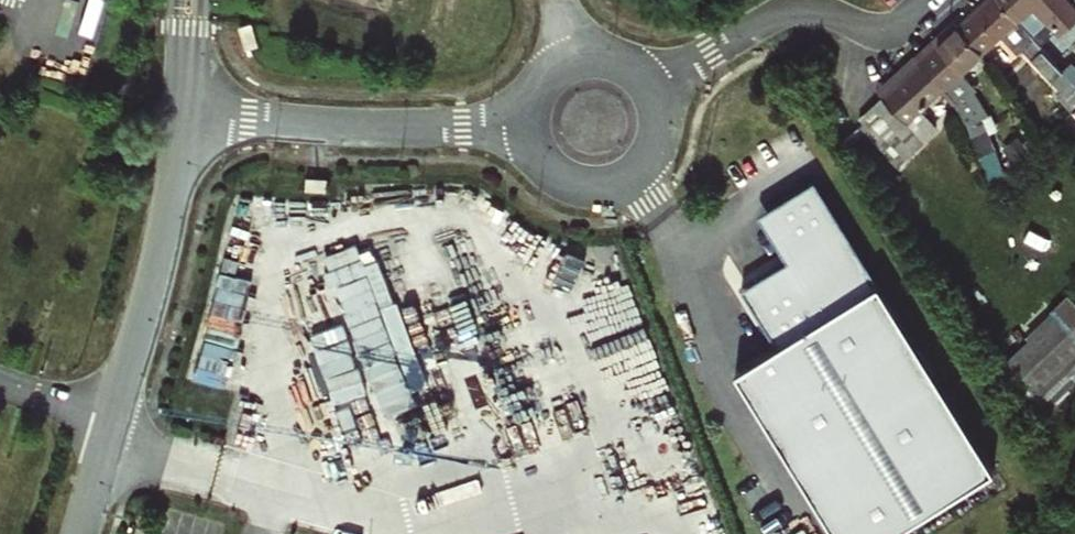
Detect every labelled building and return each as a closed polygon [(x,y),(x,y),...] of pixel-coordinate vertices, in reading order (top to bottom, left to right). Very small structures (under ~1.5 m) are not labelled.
[(954,25),(978,51),(979,53),(1000,33),(1015,50),(1031,36),(1016,19),(999,0),(981,0),(954,25)] [(1016,19),(1027,8),(1052,35),(1074,14),(1074,9),(1067,0),(999,0),(1016,19)] [(911,51),(918,58),(954,25),(948,17),(911,51)] [(260,44),(252,20),(241,24),(248,49),(260,44)] [(960,69),(979,53),(978,51),(954,25),(918,58),(942,86),(958,104),(976,153),(994,145),(982,116),(986,114),(974,88),(977,85),(960,69)] [(1039,31),(1033,37),(1043,48),(1049,42),(1039,31)] [(1043,48),(1033,57),(1060,86),(1054,92),(1070,109),(1074,104),(1074,83),(1043,48)] [(874,86),(880,93),(918,58),(911,51),(874,86)] [(918,109),(942,86),(918,58),(880,93),(863,109),(894,163),(934,126),(918,109)] [(1030,147),(1036,141),(1030,132),(1023,138),(1030,147)] [(326,191),(327,180),(306,179),(305,189),(326,191)] [(815,181),(773,208),(801,252),(744,290),(779,346),(736,374),(837,533),(886,533),(995,471),(815,181)] [(354,225),(323,235),(339,286),(370,276),(354,225)] [(214,322),(246,328),(258,268),(256,267),(260,245),(231,239),(214,322)] [(377,287),(353,294),(369,345),(393,338),(377,287)] [(1072,292),(1002,360),(1049,408),(1074,383),(1074,295),(1072,292)] [(337,323),(307,332),(314,358),(345,349),(337,323)] [(208,338),(199,376),(233,385),(243,346),(208,338)] [(379,401),(364,407),(370,420),(421,399),(409,372),(373,387),(379,401)]
